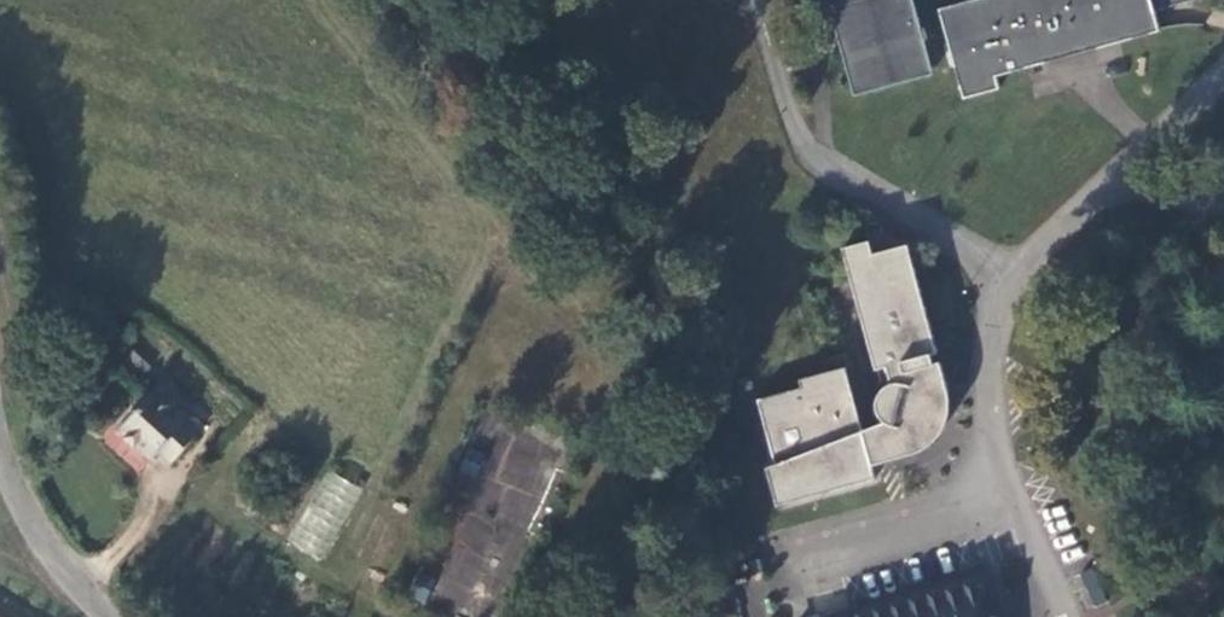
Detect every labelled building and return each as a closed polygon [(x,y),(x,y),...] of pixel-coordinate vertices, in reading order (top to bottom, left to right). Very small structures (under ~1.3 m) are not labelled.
[(857,98),(931,77),(911,0),(830,0),(857,98)] [(940,11),(965,102),(1010,92),(1007,76),(1164,30),(1158,12),(1199,0),(977,0),(940,11)] [(752,413),(767,470),(772,484),(760,489),(768,516),(867,490),(865,476),(879,472),(879,464),(908,456),(921,446),(930,432),(934,417),(933,401),(941,399),(937,370),(931,370),(927,356),(933,354),(908,252),(869,260),(865,244),(838,251),(868,367),(879,366),(885,385),(873,392),(870,413),(873,418),(873,428),(853,435),(838,374),(802,382),(804,397),(752,413)] [(155,454),(167,465),(194,435),(148,393),(111,435),(145,465),(155,454)] [(502,429),(436,583),(493,607),(558,453),(502,429)] [(322,562),(362,488),(328,469),(288,543),(322,562)] [(772,484),(767,470),(756,474),(760,489),(772,484)] [(1093,568),(1079,573),(1090,603),(1104,598),(1093,568)] [(978,593),(891,616),(986,616),(978,593)]
